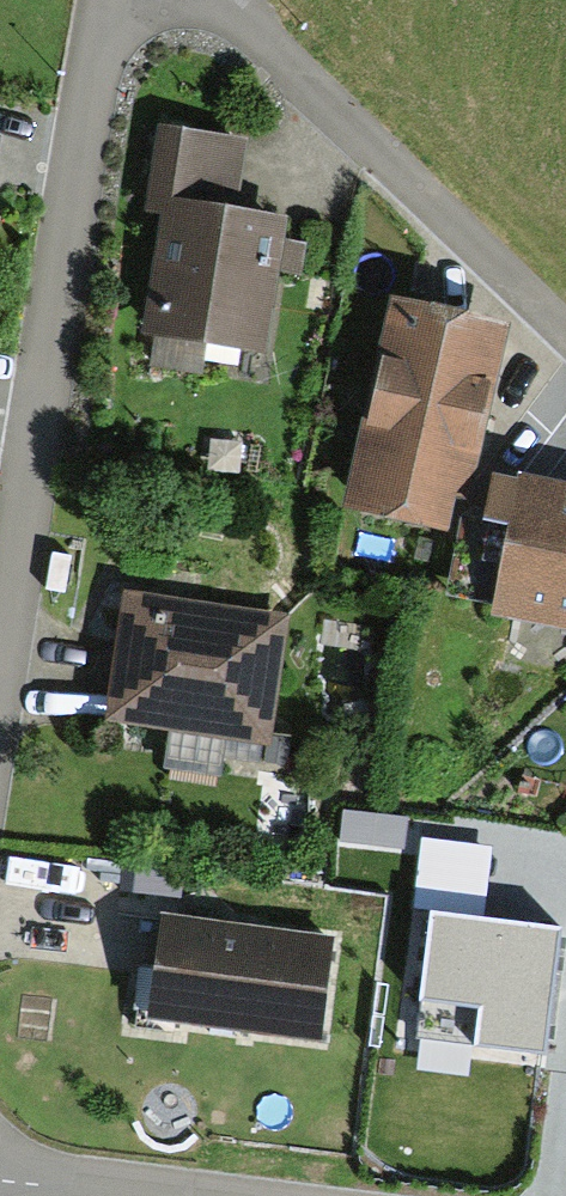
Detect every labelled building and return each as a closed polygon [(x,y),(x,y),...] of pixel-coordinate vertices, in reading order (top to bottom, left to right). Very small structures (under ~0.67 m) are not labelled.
[(251,145),(159,131),(145,220),(162,222),(143,341),(154,343),(149,372),(203,381),(207,352),(266,361),(287,227),(239,219),(251,145)] [(512,331),(390,304),(341,520),(447,544),(455,507),(471,511),(512,331)] [(493,485),(486,523),(460,518),(444,605),(494,614),(492,627),(565,641),(565,492),(520,484),(519,490),(493,485)] [(289,622),(124,600),(107,729),(169,737),(164,774),(221,782),(226,745),(271,751),(289,622)] [(439,920),(428,999),(481,1007),(475,1053),(552,1064),(565,962),(565,938),(439,920)] [(335,944),(160,921),(146,1028),(321,1051),(335,944)]
